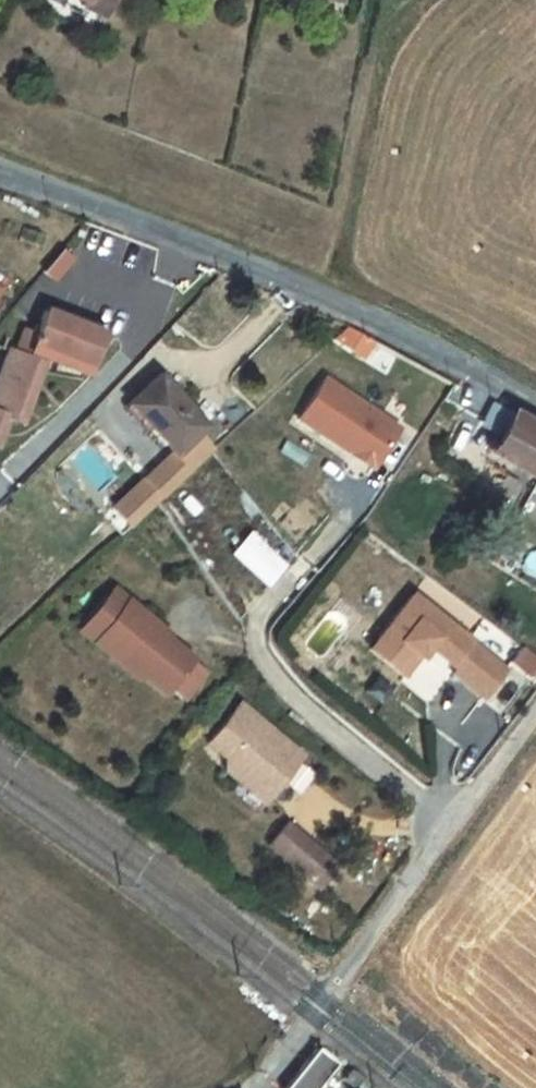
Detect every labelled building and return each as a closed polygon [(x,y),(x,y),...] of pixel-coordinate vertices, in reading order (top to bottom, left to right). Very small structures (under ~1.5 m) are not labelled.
[(82,3),(80,6),(101,18),(110,0),(77,0),(82,3)] [(43,310),(34,334),(23,330),(14,353),(7,350),(0,368),(0,424),(3,417),(17,422),(41,363),(26,358),(32,343),(88,364),(101,333),(43,310)] [(32,343),(26,358),(41,363),(42,358),(84,375),(88,364),(32,343)] [(318,372),(289,419),(370,469),(399,423),(318,372)] [(162,373),(157,376),(175,395),(179,392),(162,373)] [(157,376),(127,404),(173,453),(203,426),(175,395),(157,376)] [(495,445),(535,469),(535,425),(513,413),(495,445)] [(486,448),(535,478),(535,469),(495,445),(490,441),(486,448)] [(13,516),(0,504),(0,505),(0,530),(13,516)] [(246,527),(224,549),(259,585),(282,564),(246,527)] [(105,583),(70,628),(176,709),(211,664),(105,583)] [(481,696),(506,664),(406,587),(359,647),(398,677),(420,649),(481,696)] [(194,744),(260,802),(302,754),(236,696),(194,744)] [(287,823),(268,845),(315,886),(326,875),(334,864),(287,823)] [(354,901),(326,875),(315,886),(343,912),(354,901)] [(283,1087),(314,1087),(335,1063),(316,1047),(283,1087)]
